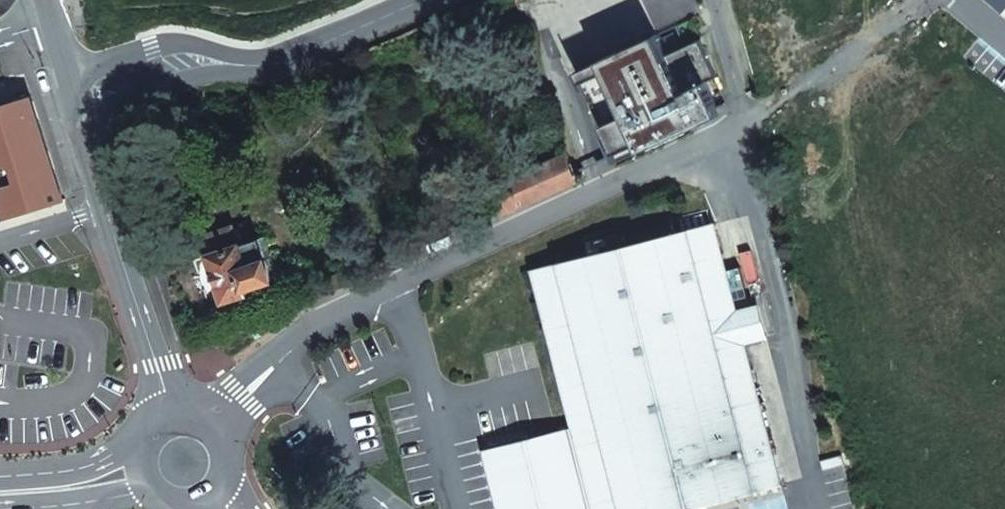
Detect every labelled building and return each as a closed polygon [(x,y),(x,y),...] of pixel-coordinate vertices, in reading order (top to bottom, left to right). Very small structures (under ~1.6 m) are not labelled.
[(605,170),(697,128),(750,103),(703,2),(705,0),(637,0),(589,23),(596,37),(557,57),(605,170)] [(33,97),(0,107),(0,200),(7,221),(65,200),(33,97)] [(500,184),(509,211),(511,215),(579,183),(569,153),(500,184)] [(260,240),(210,257),(227,303),(257,292),(256,287),(275,280),(260,240)] [(715,242),(536,290),(549,340),(579,449),(595,508),(757,508),(784,502),(746,360),(769,353),(761,324),(738,330),(715,242)] [(579,449),(489,473),(499,508),(595,508),(579,449)]
